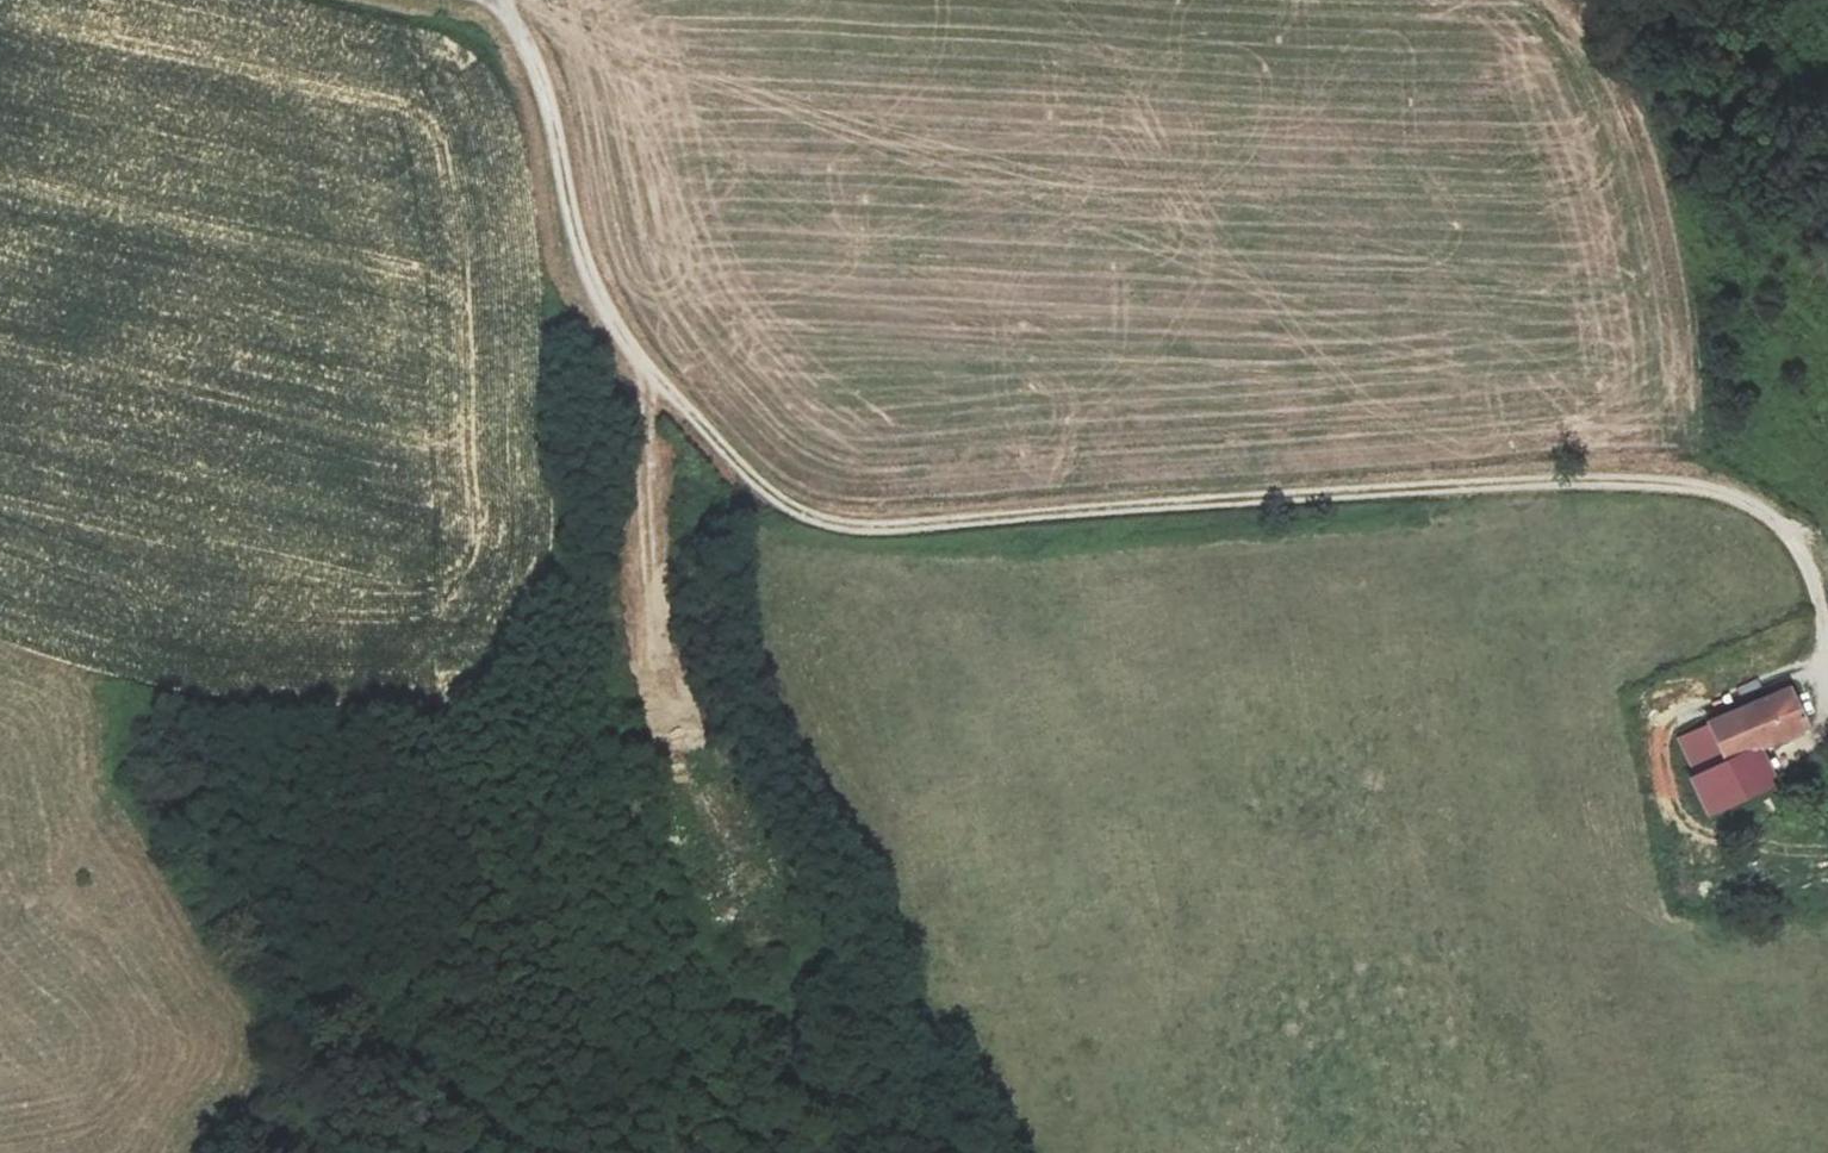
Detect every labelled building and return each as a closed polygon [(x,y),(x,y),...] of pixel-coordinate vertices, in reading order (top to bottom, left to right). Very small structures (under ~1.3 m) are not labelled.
[(1757,748),(1809,726),(1792,688),(1680,737),(1696,775),(1690,777),(1707,817),(1774,788),(1757,748)]
